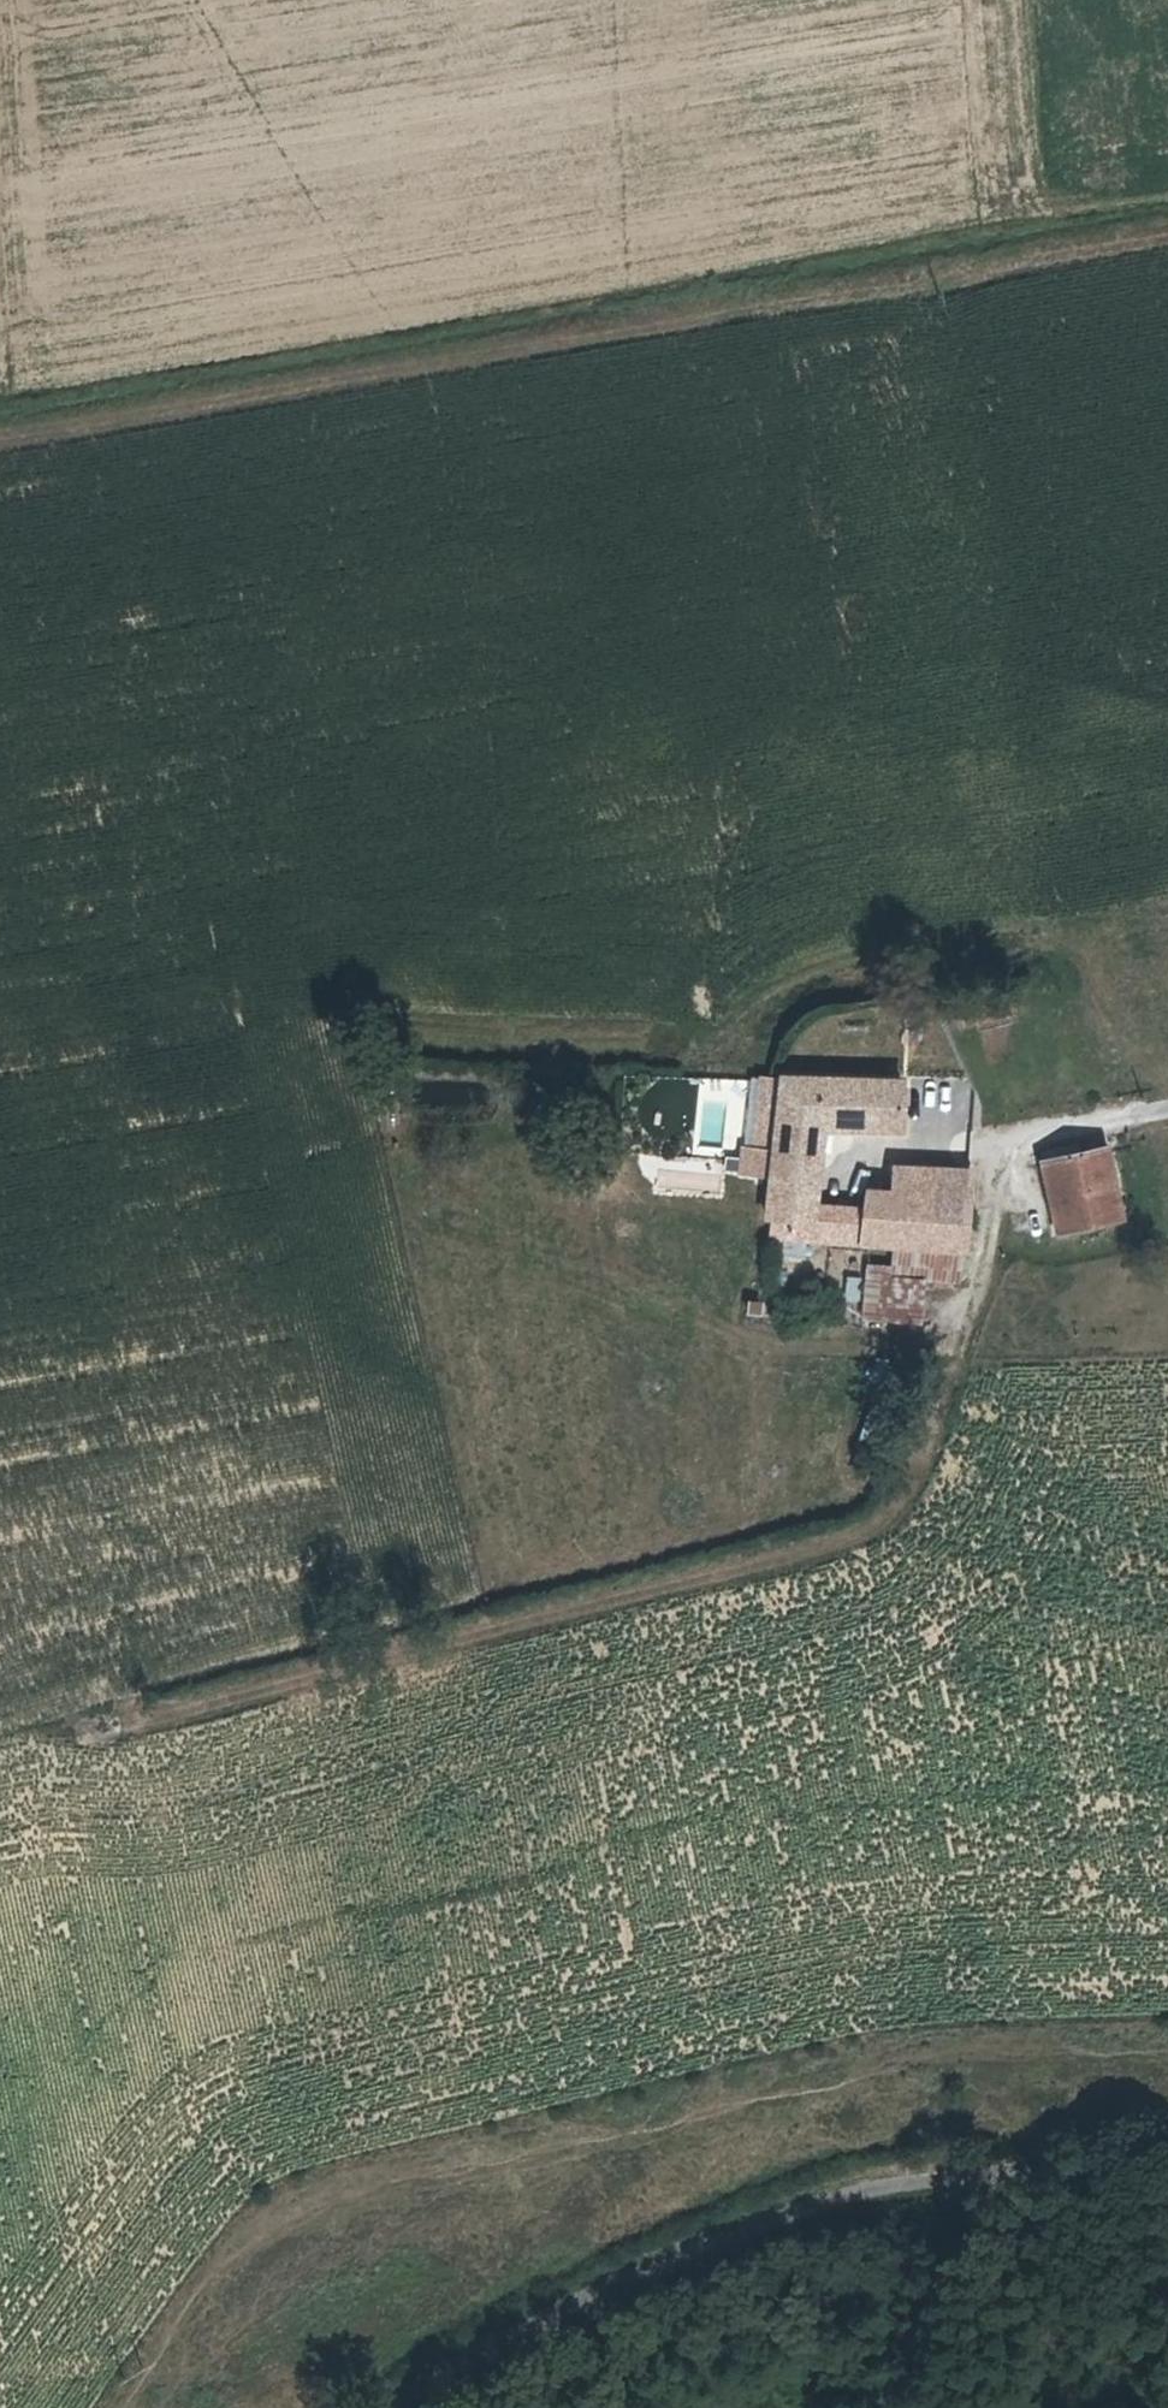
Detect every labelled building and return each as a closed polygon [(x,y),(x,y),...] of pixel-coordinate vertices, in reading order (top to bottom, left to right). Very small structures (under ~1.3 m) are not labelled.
[(763,1241),(810,1244),(813,1164),(813,1157),(814,1135),(847,1135),(890,1136),(890,1135),(893,1095),(849,1092),(815,1089),(775,1084),(769,1162),(763,1241)] [(1071,1145),(1069,1136),(1034,1143),(1035,1152),(1033,1153),(1049,1224),(1115,1210),(1099,1141),(1071,1145)] [(891,1169),(887,1205),(961,1211),(962,1174),(891,1169)] [(961,1211),(887,1205),(852,1204),(851,1216),(882,1218),(880,1249),(882,1249),(960,1255),(961,1211)] [(835,1246),(880,1249),(882,1218),(851,1216),(838,1215),(835,1246)] [(845,1275),(844,1299),(859,1300),(860,1276),(845,1275)]
